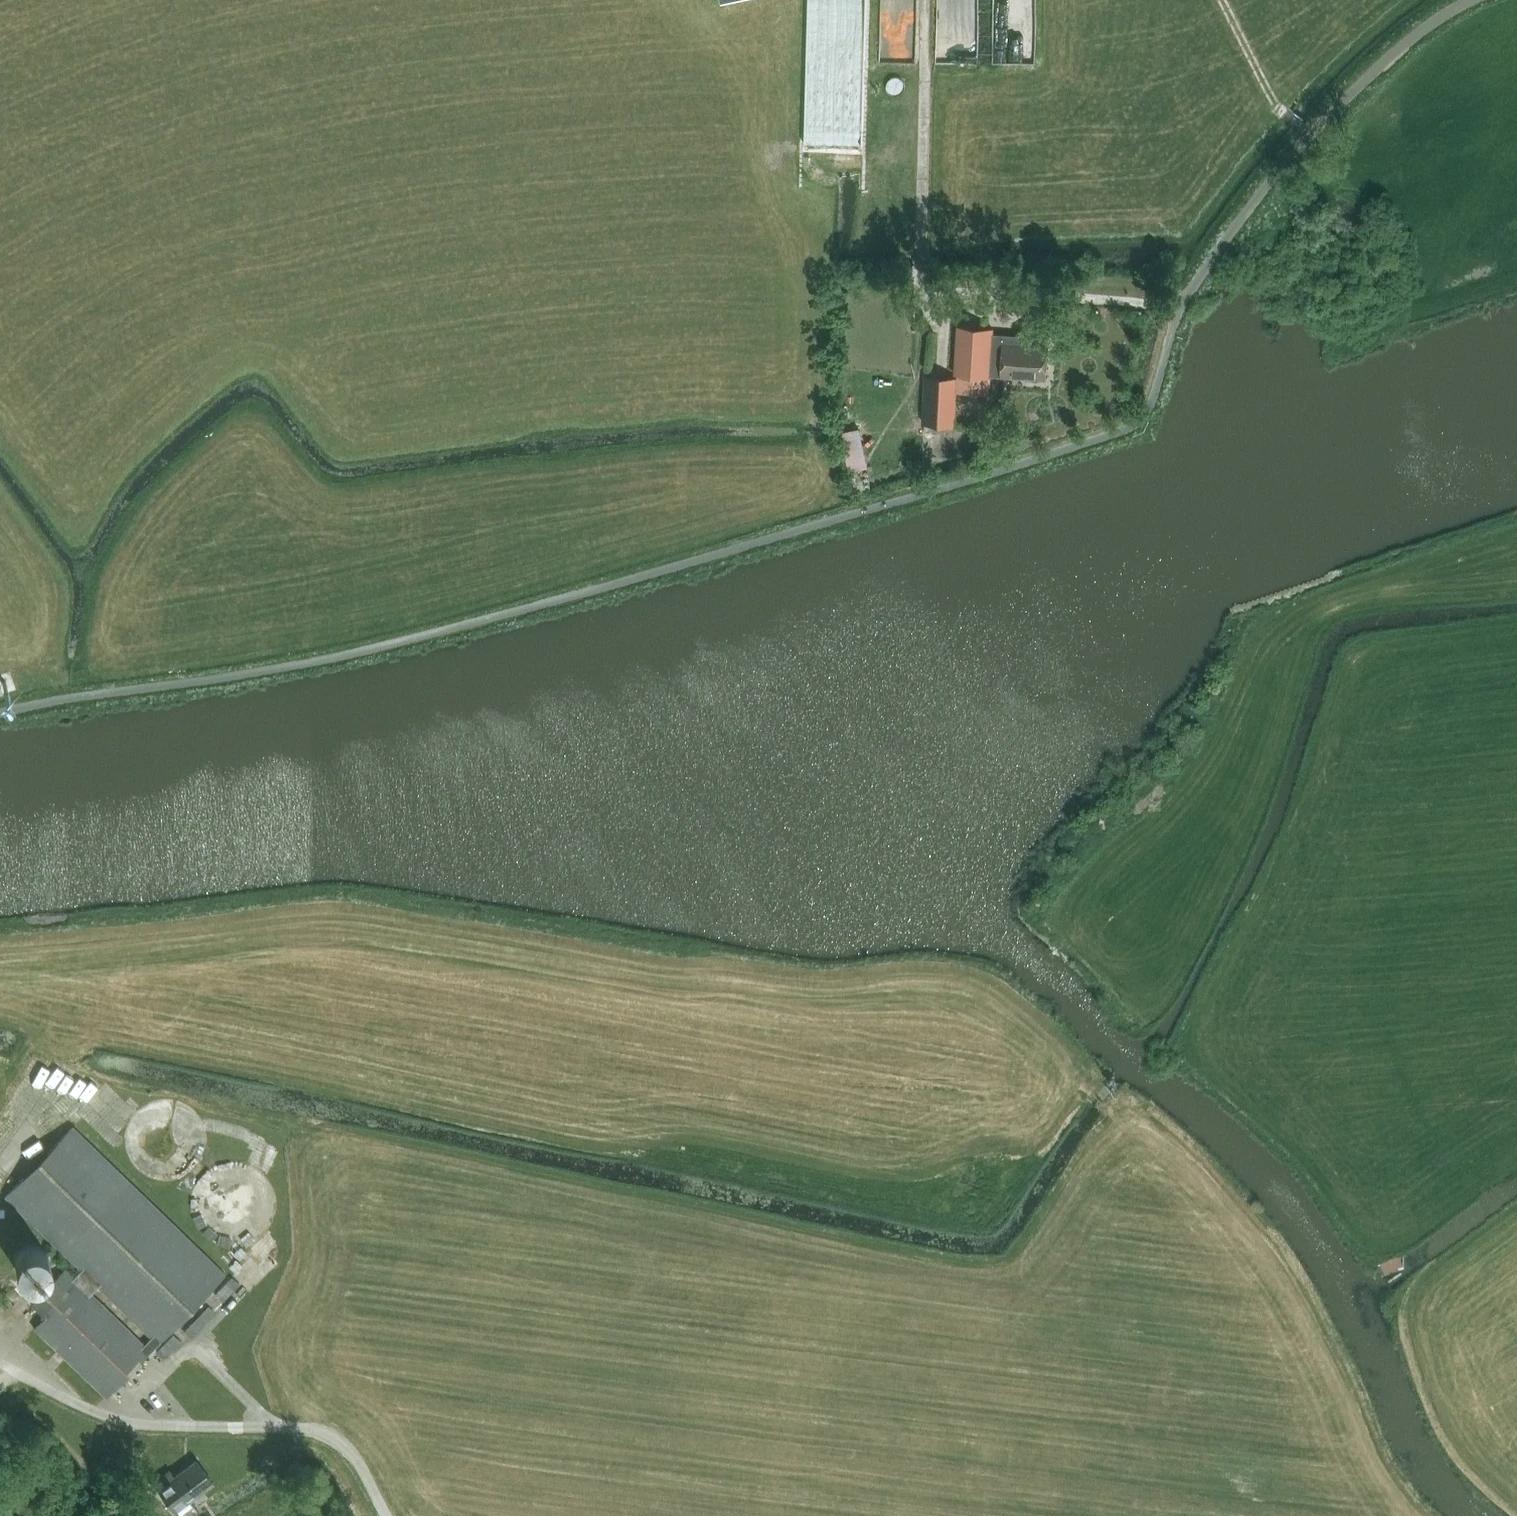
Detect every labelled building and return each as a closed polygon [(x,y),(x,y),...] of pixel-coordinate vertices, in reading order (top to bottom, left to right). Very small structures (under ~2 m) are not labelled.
[(1045,380),(1048,345),(1023,343),(1024,336),(992,333),(993,329),(957,326),(955,373),(988,376),(988,373),(999,374),(999,376),(1045,380)] [(954,424),(957,378),(925,376),(923,422),(954,424)] [(845,424),(849,465),(868,463),(864,422),(845,424)] [(65,1268),(31,1303),(45,1316),(34,1328),(106,1397),(225,1273),(72,1126),(5,1196),(81,1270),(74,1277),(65,1268)] [(154,1482),(175,1510),(213,1482),(196,1460),(174,1476),(169,1471),(154,1482)]
